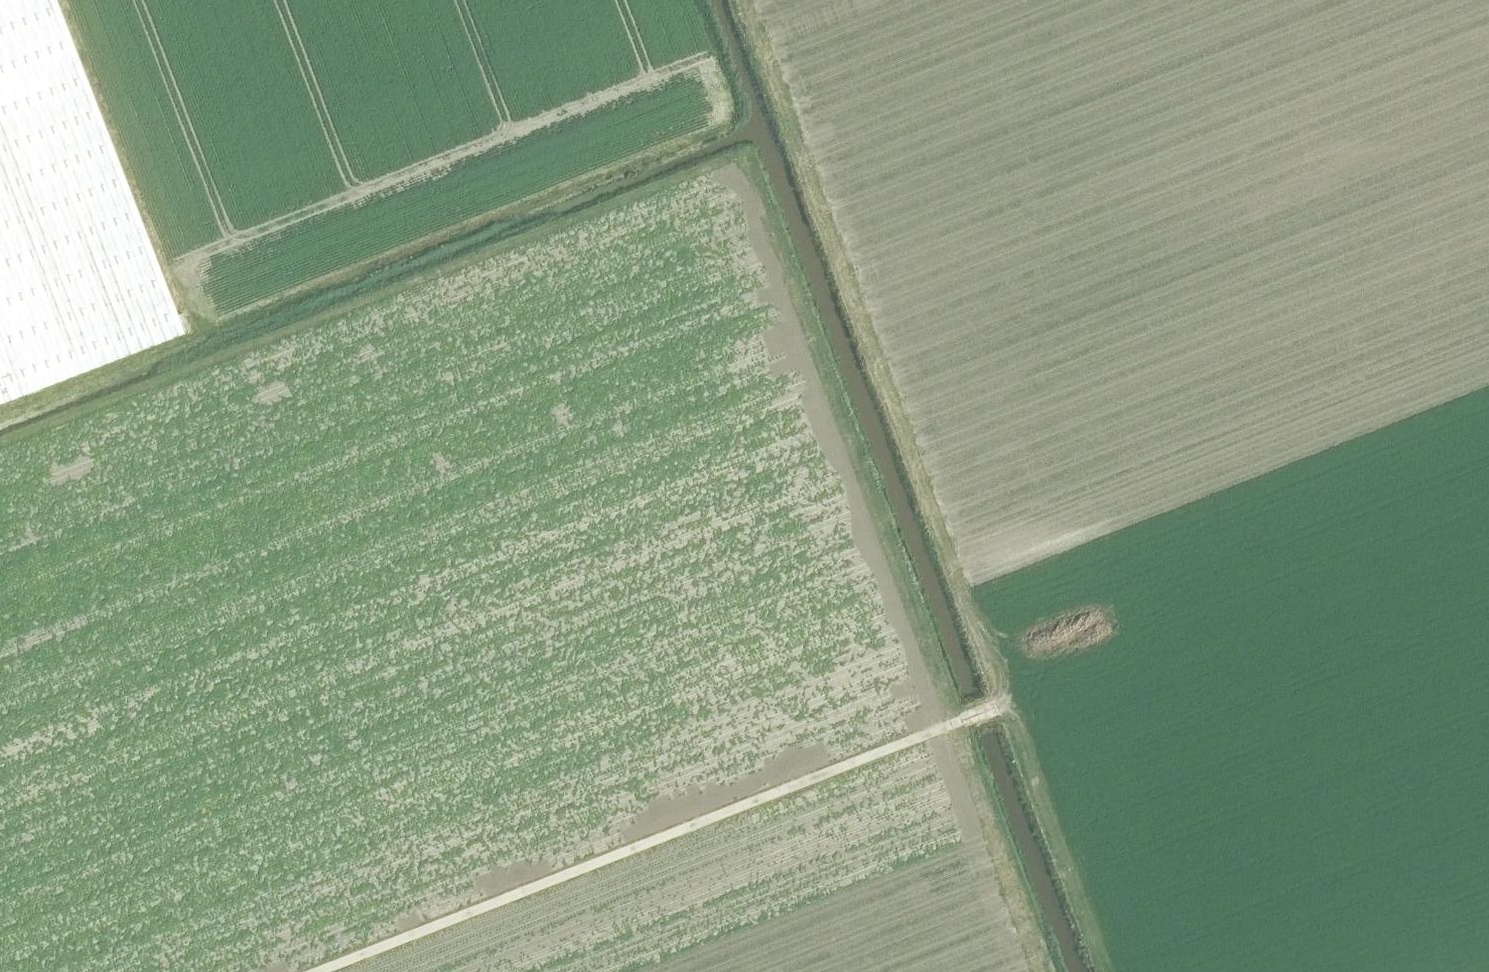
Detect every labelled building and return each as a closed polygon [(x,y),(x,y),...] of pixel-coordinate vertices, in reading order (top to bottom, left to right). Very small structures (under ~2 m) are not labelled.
[(186,333),(58,0),(0,0),(0,405),(186,333)]
